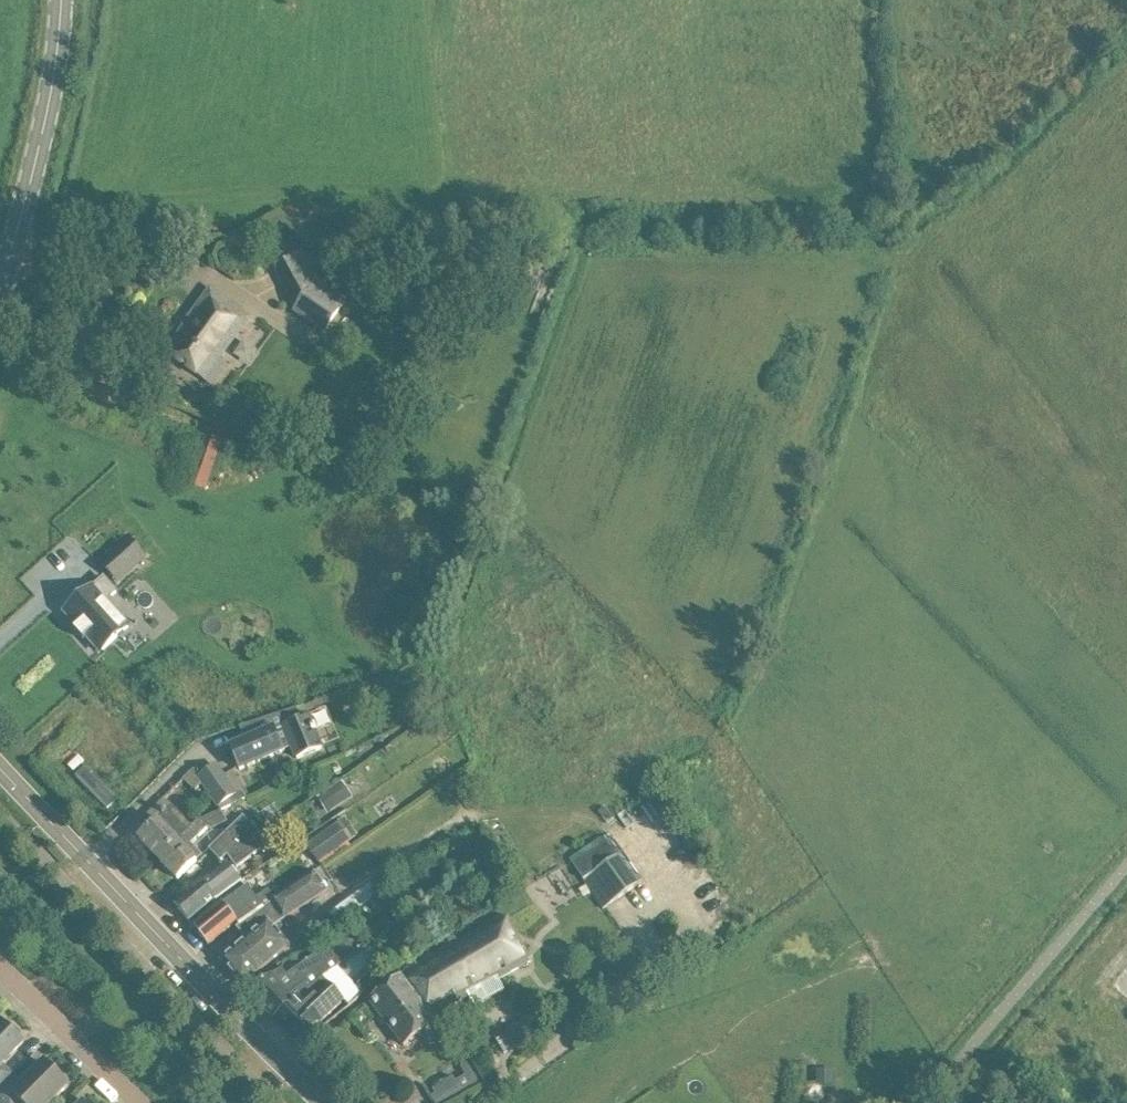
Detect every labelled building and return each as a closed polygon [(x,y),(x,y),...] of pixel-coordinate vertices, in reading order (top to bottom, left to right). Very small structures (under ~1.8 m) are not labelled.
[(320,279),(297,315),(326,334),(349,298),(320,279)] [(249,318),(234,307),(216,293),(200,315),(195,314),(194,315),(199,319),(191,329),(187,326),(167,351),(204,378),(249,318)] [(111,574),(139,550),(128,538),(101,563),(111,574)] [(104,577),(65,612),(67,615),(69,613),(70,612),(71,613),(81,624),(75,630),(84,639),(85,638),(87,637),(88,638),(100,652),(128,626),(114,610),(105,600),(106,600),(116,590),(113,587),(104,577)] [(246,741),(231,747),(240,769),(293,747),(297,758),(322,747),(315,730),(317,729),(315,724),(313,725),(308,714),(285,724),(280,713),(239,727),(246,741)] [(118,797),(86,765),(74,777),(106,809),(118,797)] [(241,790),(236,794),(216,765),(198,778),(218,807),(220,811),(247,798),(241,790)] [(158,859),(192,826),(173,806),(139,839),(158,859)] [(212,826),(227,819),(224,811),(209,818),(212,826)] [(243,816),(209,848),(221,860),(228,854),(228,855),(253,838),(260,833),(243,816)] [(192,826),(158,859),(178,879),(203,855),(193,844),(201,836),(200,835),(209,828),(201,820),(197,822),(192,826)] [(318,863),(354,838),(347,829),(343,832),(337,824),(306,846),(318,863)] [(253,838),(228,855),(236,866),(261,849),(253,838)] [(603,838),(570,861),(591,890),(603,908),(642,881),(612,838),(608,840),(606,842),(603,838)] [(201,882),(191,890),(174,904),(189,922),(240,879),(230,867),(205,887),(201,882)] [(242,985),(289,945),(273,927),(330,894),(317,874),(271,900),(273,902),(264,906),(240,925),(236,928),(247,939),(222,961),(242,985)] [(334,926),(384,889),(376,878),(327,916),(334,926)] [(245,884),(210,912),(193,927),(208,945),(237,921),(240,925),(264,906),(245,884)] [(469,912),(457,911),(456,919),(468,920),(469,912)] [(505,915),(442,952),(405,973),(422,995),(430,990),(442,1010),(469,996),(474,1006),(504,990),(498,979),(530,962),(505,915)] [(260,983),(248,992),(258,1002),(274,1019),(286,1007),(277,997),(288,989),(291,993),(299,988),(307,981),(311,986),(323,977),(357,953),(343,934),(286,975),(280,968),(265,979),(260,983)] [(371,970),(356,986),(363,993),(372,985),(380,979),(371,970)] [(405,973),(401,976),(369,1001),(404,1046),(436,1021),(432,1016),(442,1010),(430,990),(422,995),(405,973)] [(286,1007),(274,1019),(287,1033),(306,1014),(317,1026),(318,1024),(345,999),(328,982),(323,977),(311,986),(307,981),(299,988),(291,993),(288,989),(277,997),(286,1007)] [(536,1012),(494,1038),(504,1053),(545,1027),(536,1012)] [(13,1075),(2,1064),(23,1042),(20,1039),(21,1037),(21,1033),(13,1025),(9,1025),(8,1027),(1,1021),(0,1022),(0,1089),(13,1075)] [(61,1079),(63,1076),(53,1067),(51,1069),(44,1062),(23,1084),(13,1075),(0,1089),(0,1102),(51,1102),(52,1101),(68,1086),(61,1079)] [(468,1064),(461,1068),(466,1075),(473,1071),(468,1064)] [(433,1090),(441,1102),(450,1102),(463,1095),(456,1082),(453,1078),(433,1090)]
